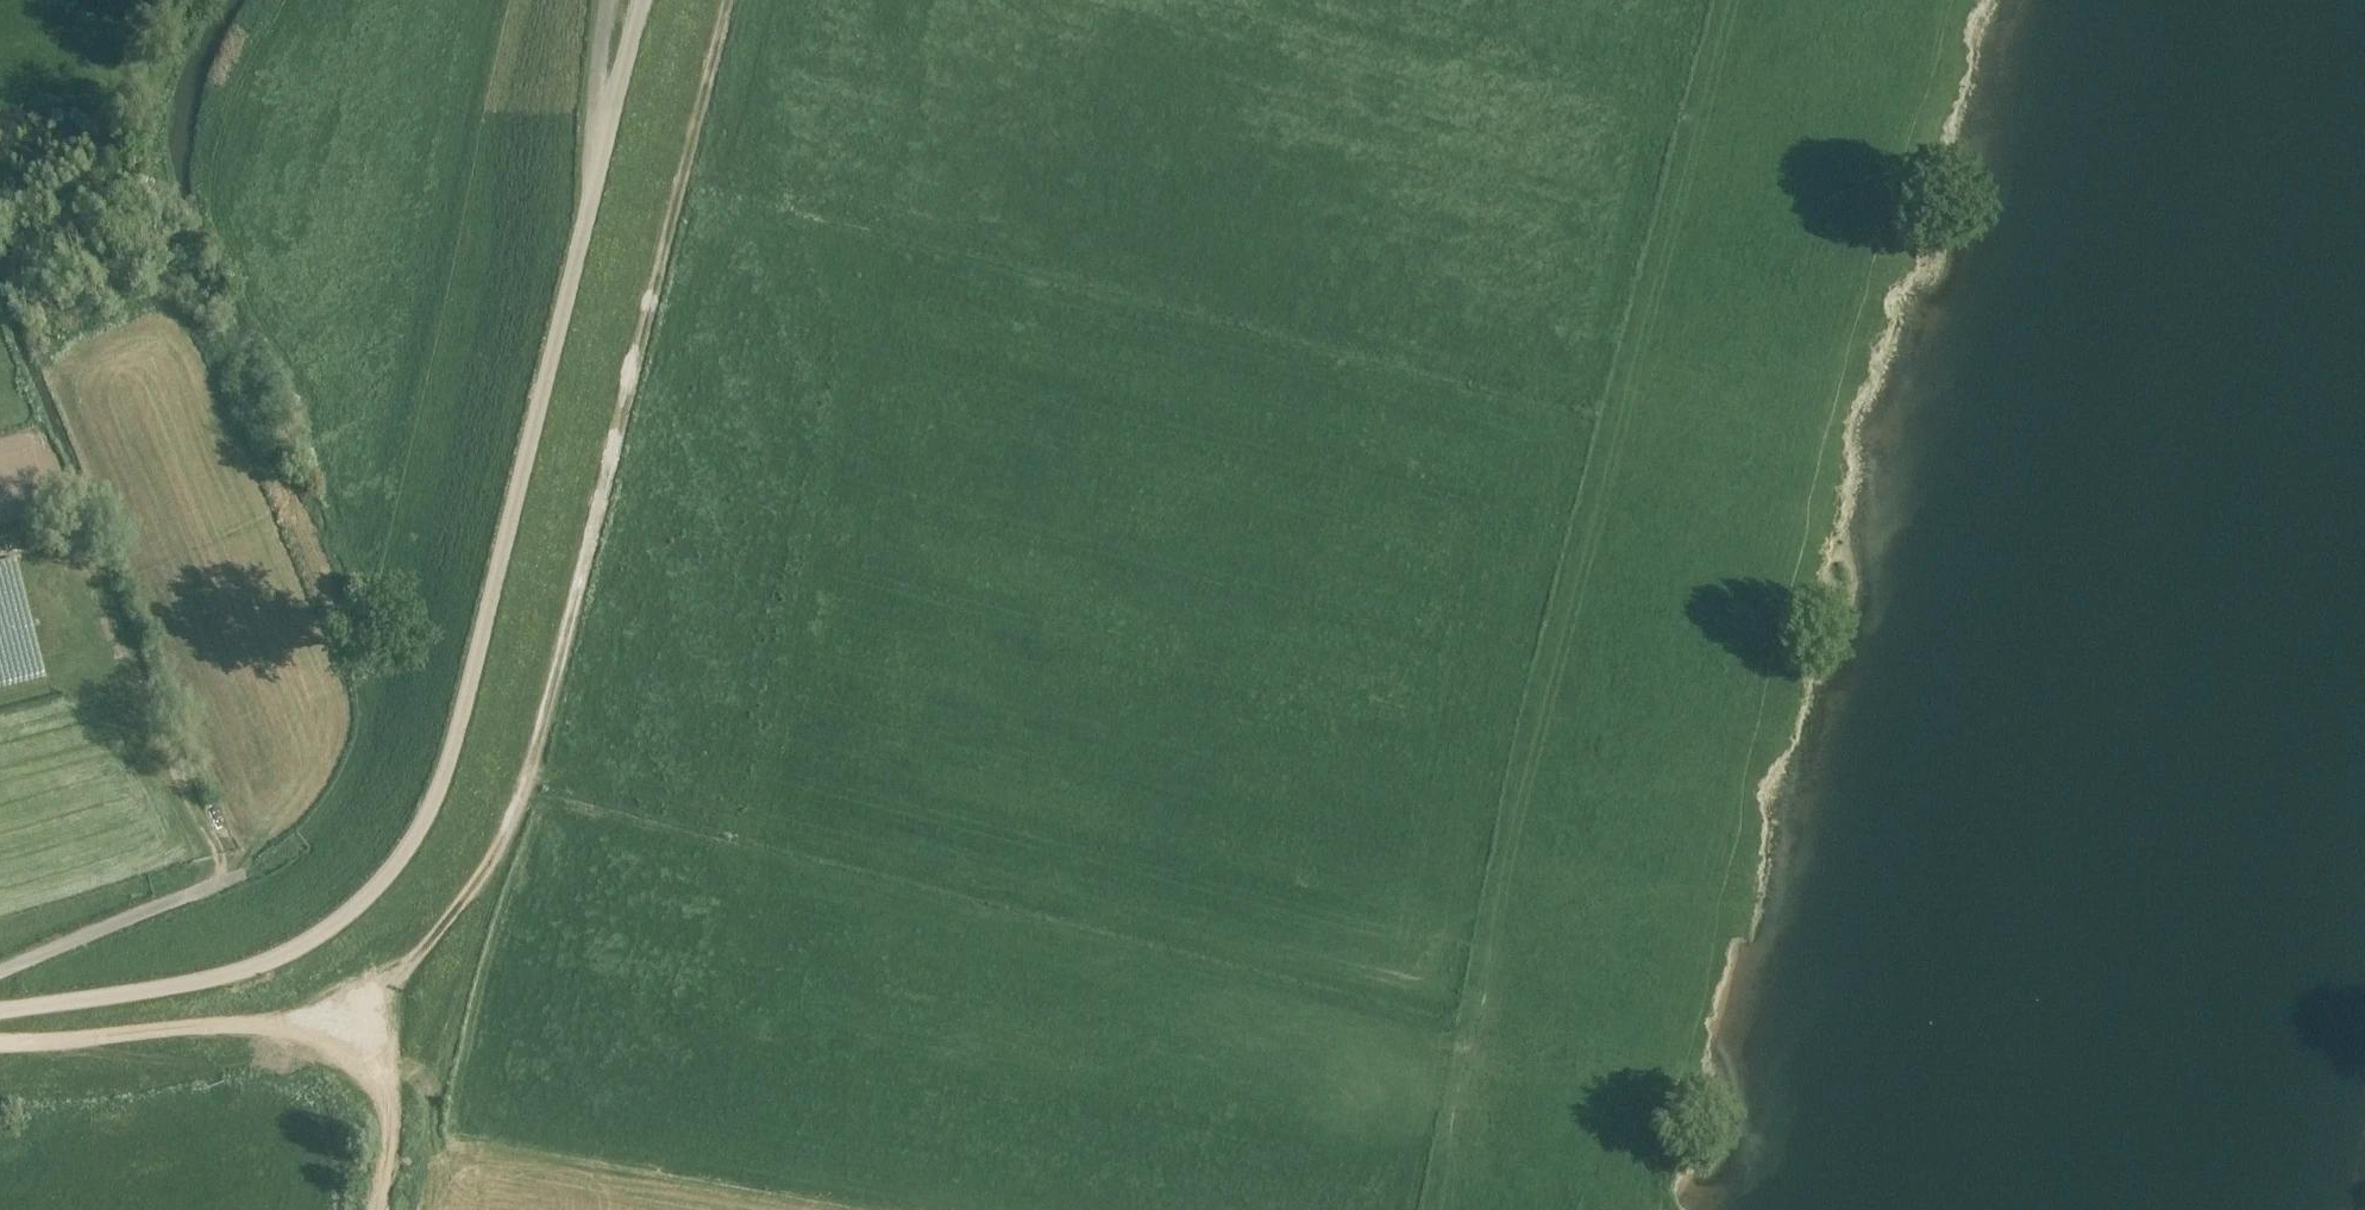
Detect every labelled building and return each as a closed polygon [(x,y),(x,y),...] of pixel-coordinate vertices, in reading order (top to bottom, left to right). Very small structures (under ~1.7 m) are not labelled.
[(45,676),(25,596),(0,602),(0,623),(1,626),(0,626),(0,678),(2,687),(45,676)]
